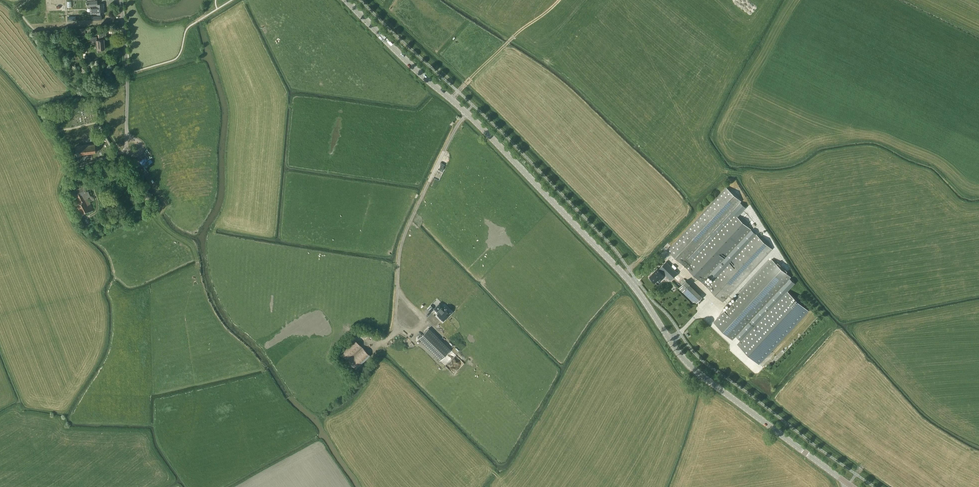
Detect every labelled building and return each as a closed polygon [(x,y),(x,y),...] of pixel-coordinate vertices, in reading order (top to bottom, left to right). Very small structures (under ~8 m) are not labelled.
[(92,13),(97,13),(97,14),(104,13),(103,3),(97,4),(97,0),(86,1),(87,6),(91,6),(92,13)] [(102,52),(101,49),(105,48),(104,39),(103,39),(103,36),(106,35),(106,31),(98,32),(99,39),(96,39),(96,36),(90,37),(90,44),(96,43),(97,49),(97,52),(102,52)] [(95,152),(98,149),(97,145),(95,143),(76,145),(77,154),(95,152)] [(146,156),(139,160),(142,164),(144,164),(146,167),(151,163),(146,156)] [(80,215),(93,209),(87,197),(90,195),(85,184),(72,191),(75,196),(76,195),(78,199),(73,201),(80,215)] [(702,282),(723,301),(772,248),(768,245),(770,242),(763,236),(760,238),(755,233),(709,284),(704,279),(751,229),(747,225),(749,222),(742,216),(740,219),(734,213),(690,261),(688,258),(741,201),(737,197),(739,195),(732,188),(730,190),(726,187),(667,250),(702,282)] [(713,322),(733,339),(791,276),(786,272),(787,271),(778,263),(776,264),(771,259),(713,322)] [(670,280),(678,273),(666,261),(659,268),(660,269),(658,272),(655,270),(649,276),(655,282),(660,277),(662,279),(666,275),(670,280)] [(682,284),(679,288),(693,302),(700,294),(684,279),(681,281),(682,282),(681,283),(682,284)] [(760,314),(762,316),(738,343),(760,363),(810,310),(787,289),(769,309),(767,308),(760,314)] [(439,303),(434,308),(438,313),(437,314),(443,320),(451,312),(445,306),(443,307),(439,303)] [(428,328),(418,338),(439,360),(450,349),(428,328)] [(353,337),(339,350),(357,369),(370,356),(353,337)]
